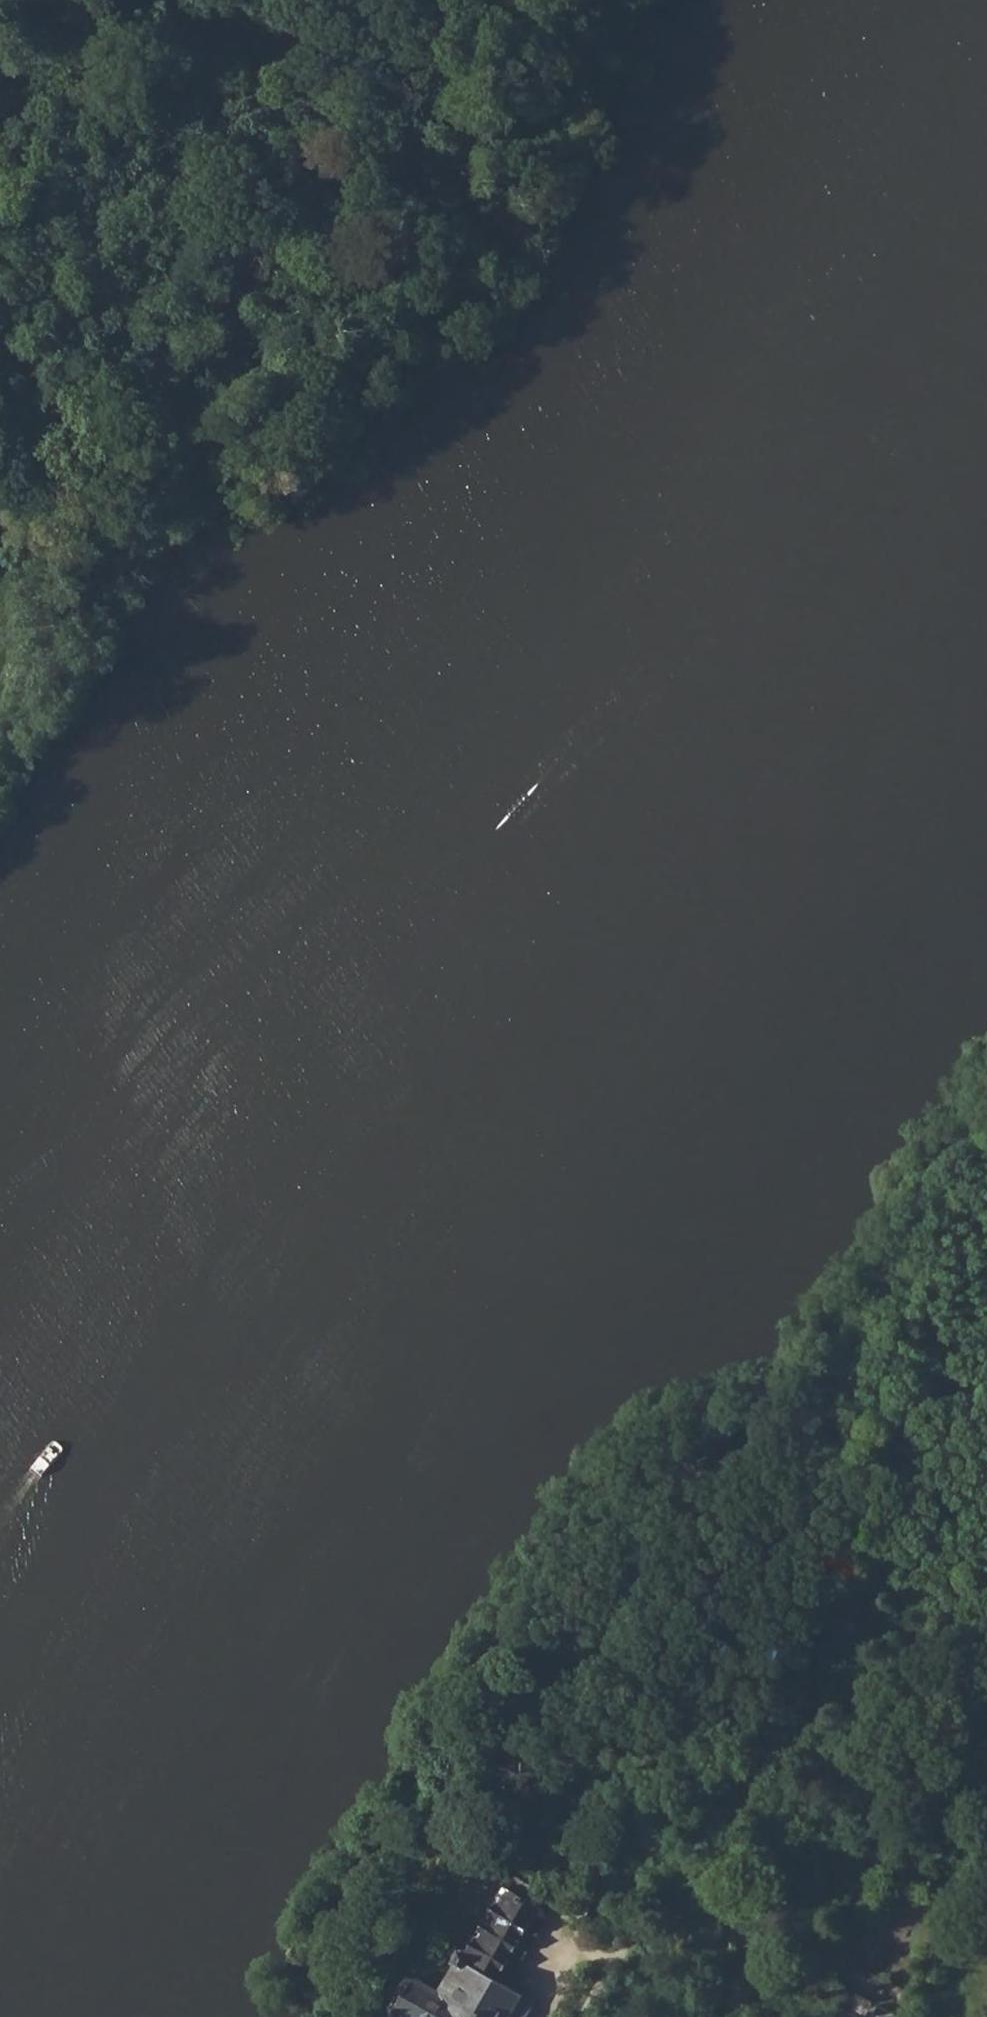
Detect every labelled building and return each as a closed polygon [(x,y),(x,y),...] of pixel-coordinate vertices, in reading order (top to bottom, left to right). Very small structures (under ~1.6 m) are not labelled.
[(902,2016),(951,1912),(895,1885),(831,2016),(905,2016),(902,2016)] [(534,2001),(498,1981),(541,1907),(505,1887),(462,1961),(459,1958),(439,1993),(415,1979),(395,2014),(401,2016),(525,2016),(534,2001)]
